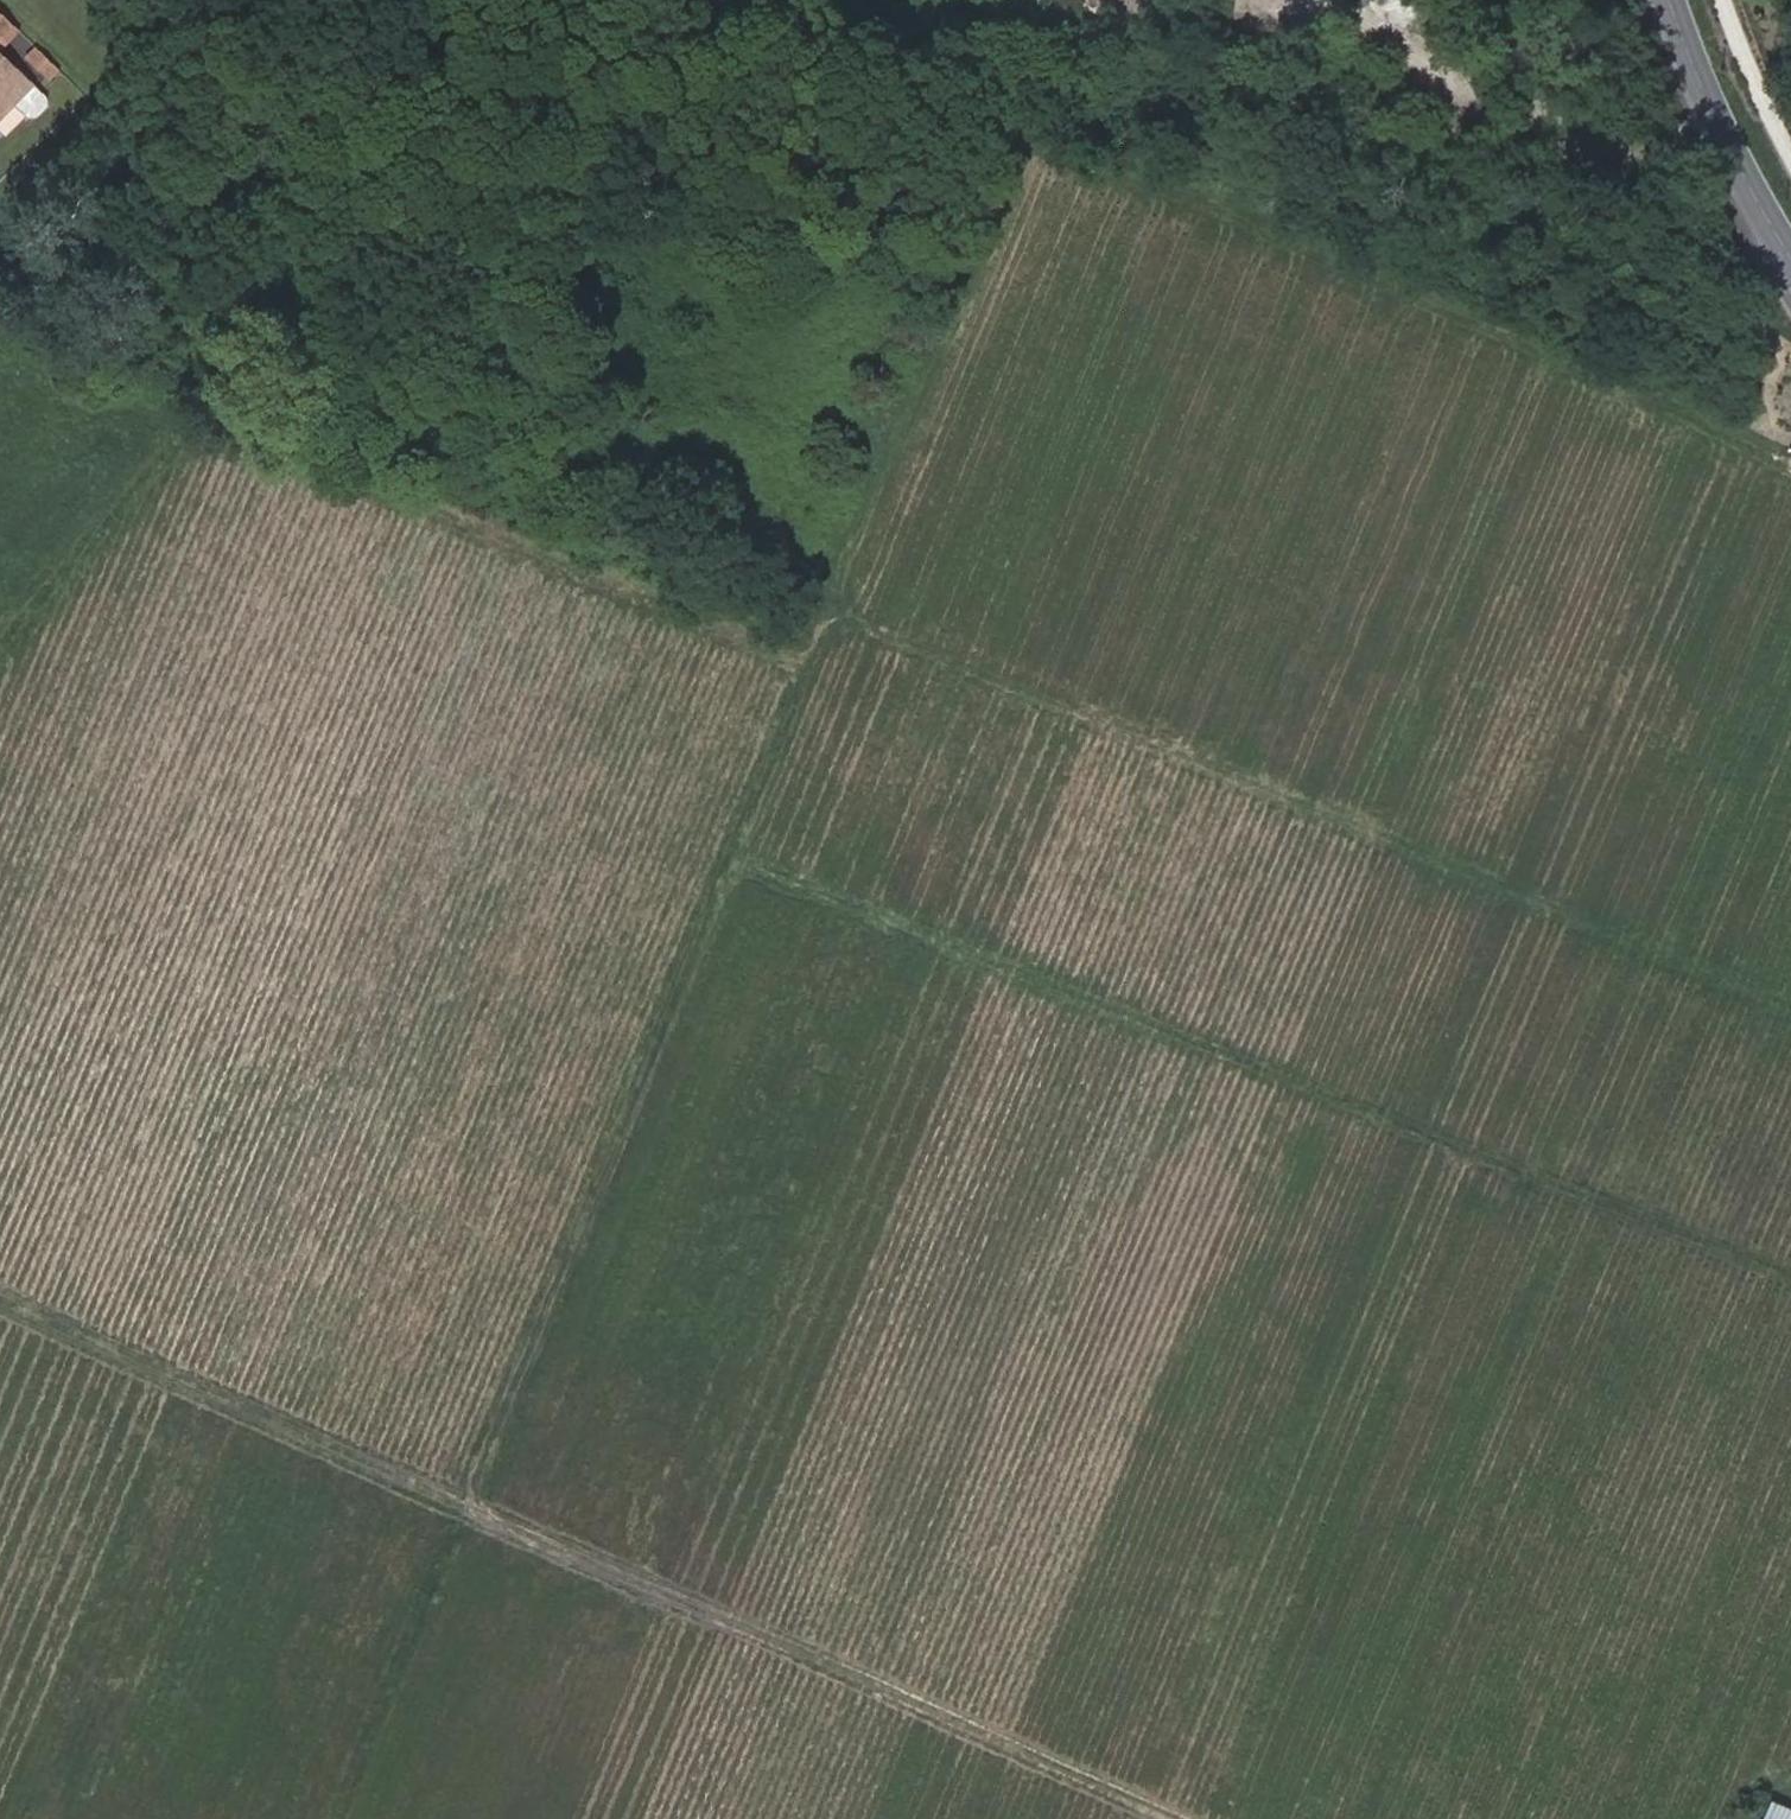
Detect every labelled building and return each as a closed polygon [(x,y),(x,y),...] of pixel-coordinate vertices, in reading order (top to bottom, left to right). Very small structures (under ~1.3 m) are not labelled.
[(55,132),(26,101),(15,110),(45,141),(55,132)] [(10,122),(0,112),(0,132),(10,122)] [(16,129),(10,122),(0,132),(0,144),(16,129)] [(1778,1805),(1771,1818),(1790,1818),(1790,1811),(1778,1805)]
